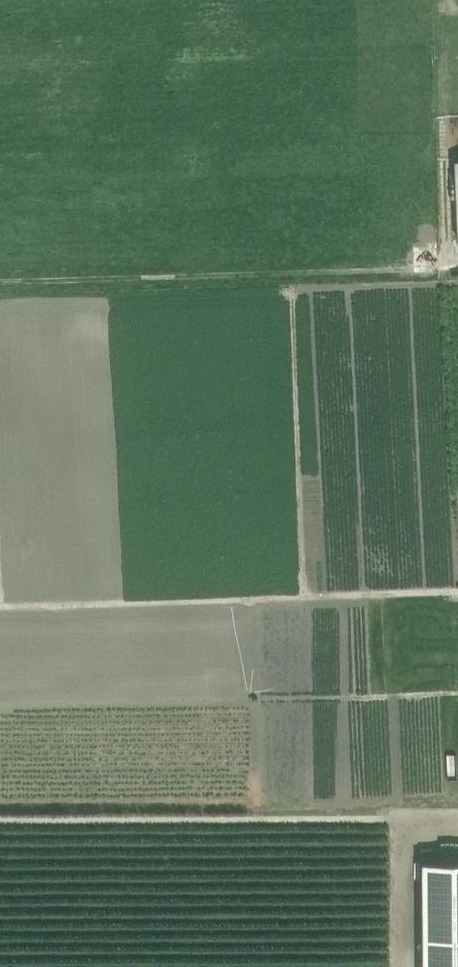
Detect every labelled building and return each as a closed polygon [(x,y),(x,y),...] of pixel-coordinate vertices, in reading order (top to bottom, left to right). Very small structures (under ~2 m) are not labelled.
[(422,857),(423,966),(457,966),(457,857),(422,857)]
